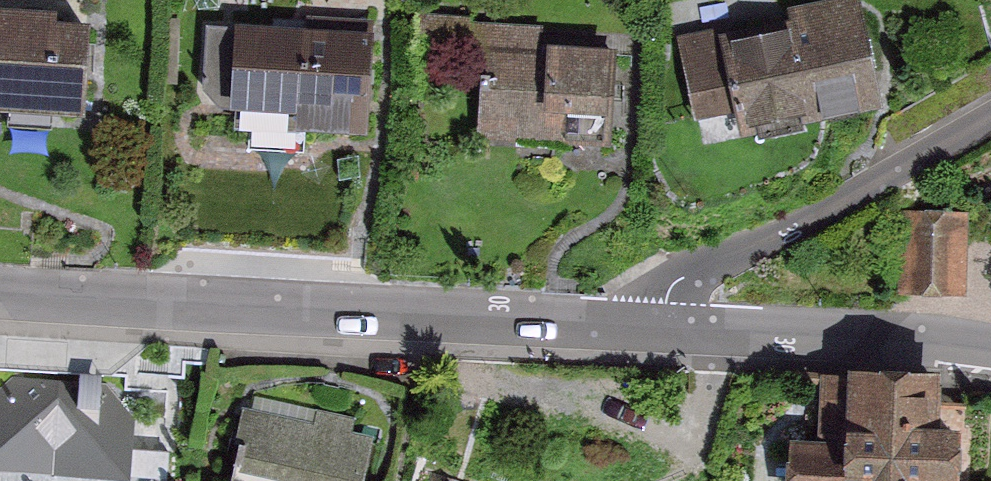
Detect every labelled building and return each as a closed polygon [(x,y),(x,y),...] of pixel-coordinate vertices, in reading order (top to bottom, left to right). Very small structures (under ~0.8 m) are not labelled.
[(775,126),(903,98),(882,0),(869,0),(703,36),(720,113),(770,102),(775,126)] [(87,124),(92,29),(57,27),(58,16),(0,13),(0,120),(87,124)] [(395,32),(261,28),(259,108),(323,110),(323,127),(392,129),(395,32)] [(633,52),(503,43),(498,117),(549,120),(548,136),(627,141),(633,52)] [(982,218),(935,217),(933,288),(981,289),(982,218)] [(0,373),(0,449),(12,450),(11,471),(142,477),(145,413),(97,411),(99,377),(0,373)] [(885,382),(885,451),(835,451),(835,480),(990,480),(990,438),(970,438),(970,382),(885,382)] [(274,401),(259,480),(384,480),(395,423),(274,401)]
